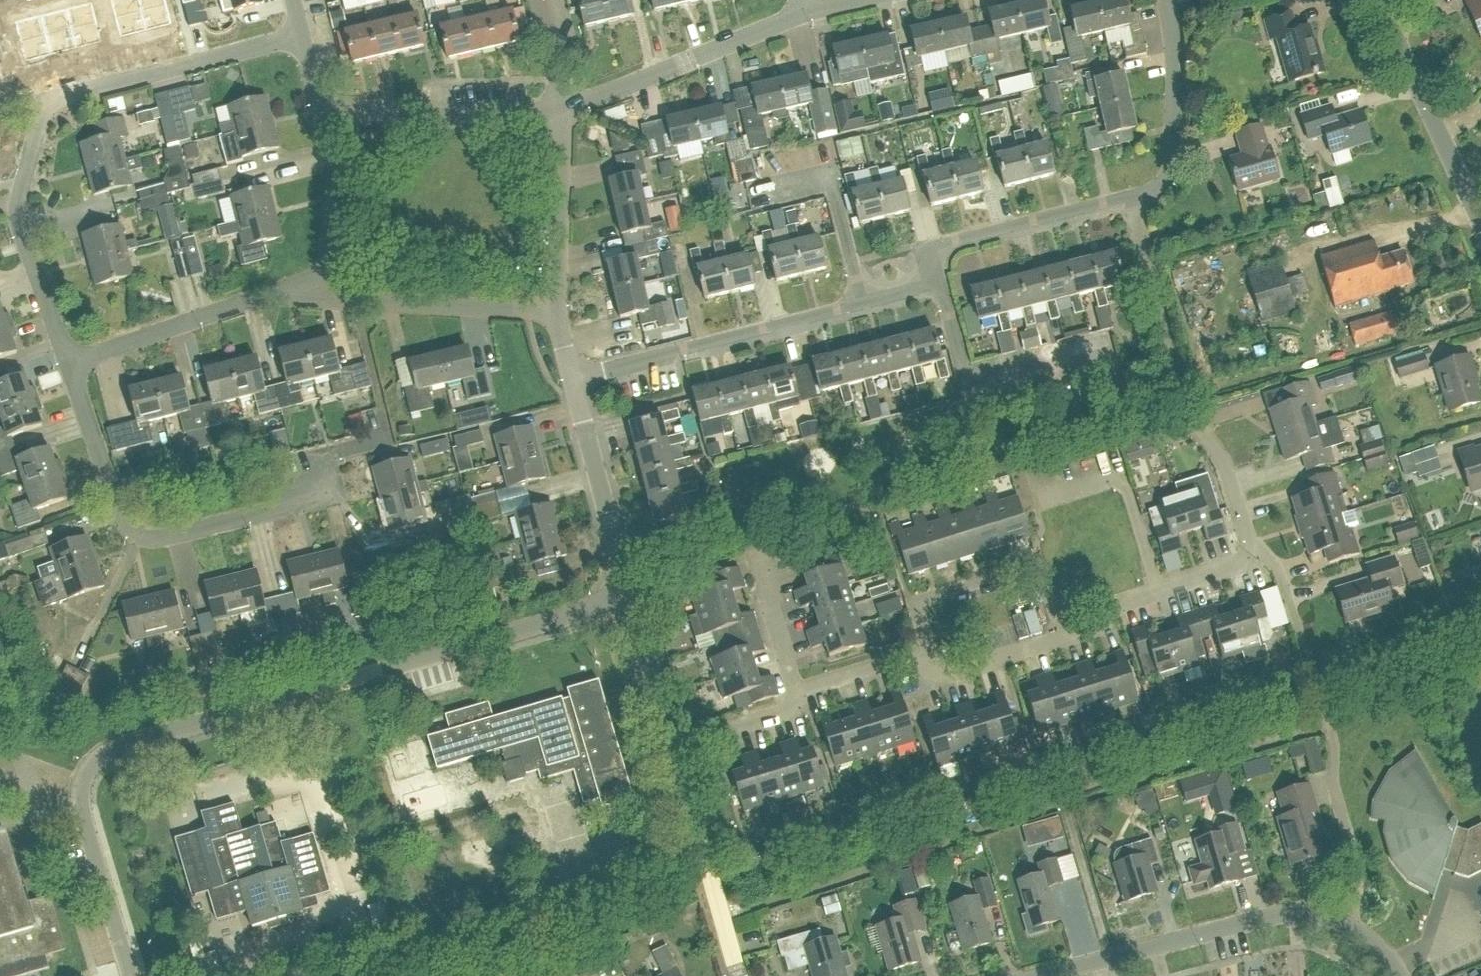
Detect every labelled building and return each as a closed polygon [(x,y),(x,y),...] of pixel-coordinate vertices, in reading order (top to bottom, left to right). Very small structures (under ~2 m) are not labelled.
[(120,38),(146,32),(138,0),(111,0),(120,38)] [(146,32),(172,25),(166,0),(138,0),(146,32)] [(190,15),(202,11),(199,0),(186,0),(190,15)] [(221,7),(219,0),(206,0),(208,10),(221,7)] [(226,16),(265,6),(264,0),(222,0),(226,16)] [(343,1),(346,12),(365,7),(363,0),(345,0),(343,1)] [(454,0),(423,0),(426,11),(455,4),(454,0)] [(584,28),(609,23),(603,0),(578,0),(584,28)] [(609,23),(633,17),(629,0),(603,0),(609,23)] [(678,7),(676,0),(651,0),(653,12),(678,7)] [(1097,5),(1104,34),(1128,28),(1133,47),(1123,50),(1125,60),(1146,56),(1137,15),(1129,17),(1125,0),(1122,0),(1097,5)] [(1140,10),(1157,9),(1157,0),(1139,0),(1140,10)] [(1464,0),(1480,39),(1480,0),(1465,0),(1464,0)] [(92,2),(66,9),(76,49),(103,43),(92,2)] [(1043,2),(1016,8),(1022,36),(1046,31),(1050,47),(1061,45),(1055,18),(1047,20),(1043,2)] [(1080,39),(1104,34),(1097,5),(1070,12),(1074,30),(1066,31),(1075,71),(1083,70),(1081,61),(1084,60),(1080,39)] [(1022,36),(1016,8),(989,15),(992,28),(980,31),(986,58),(1001,55),(998,42),(1022,36)] [(66,9),(40,15),(51,56),(76,49),(66,9)] [(512,12),(488,18),(495,49),(519,44),(512,12)] [(1296,32),(1290,14),(1264,22),(1270,41),(1276,39),(1289,84),(1325,74),(1319,55),(1317,56),(1309,28),(1296,32)] [(40,15),(14,22),(25,63),(51,56),(40,15)] [(393,22),(400,53),(424,48),(417,17),(393,22)] [(472,55),(495,49),(488,18),(464,23),(472,55)] [(971,61),(986,58),(980,31),(968,33),(965,20),(938,26),(945,54),(969,49),(971,61)] [(376,59),(400,53),(393,22),(369,28),(376,59)] [(448,60),(472,55),(464,23),(441,29),(448,60)] [(945,54),(938,26),(911,32),(915,51),(907,52),(911,70),(923,67),(921,59),(945,54)] [(376,59),(369,28),(345,33),(352,64),(376,59)] [(349,54),(344,34),(338,35),(343,56),(349,54)] [(866,72),(870,86),(894,80),(905,78),(898,49),(890,51),(887,37),(860,44),(866,72)] [(866,72),(860,44),(832,50),(833,54),(826,56),(833,88),(843,85),(842,77),(866,72)] [(1002,62),(1001,55),(987,58),(988,65),(1002,62)] [(1069,59),(1056,62),(1057,68),(1060,82),(1074,79),(1069,59)] [(1101,110),(1130,103),(1124,76),(1105,80),(1103,72),(1085,76),(1088,88),(1096,86),(1101,110)] [(806,76),(779,82),(785,111),(809,105),(816,137),(835,132),(826,92),(810,95),(806,76)] [(785,111),(779,82),(751,89),(755,107),(740,111),(749,152),(768,147),(761,116),(772,114),(774,120),(776,121),(787,119),(785,111)] [(1057,86),(1044,89),(1047,104),(1061,101),(1057,86)] [(995,98),(994,91),(993,88),(985,90),(987,100),(995,98)] [(954,108),(950,90),(927,95),(932,113),(954,108)] [(231,123),(219,126),(222,137),(234,133),(271,124),(265,98),(227,108),(231,123)] [(852,114),(849,102),(833,106),(839,135),(865,129),(861,112),(852,114)] [(1130,103),(1101,110),(1107,134),(1099,136),(1097,130),(1084,132),(1089,154),(1125,146),(1122,133),(1136,130),(1130,103)] [(894,120),(891,104),(877,107),(880,124),(894,120)] [(1335,120),(1331,107),(1301,116),(1309,141),(1325,136),(1331,155),(1371,143),(1361,112),(1335,120)] [(694,114),(700,143),(714,140),(715,147),(737,143),(733,125),(725,127),(721,108),(694,114)] [(183,114),(171,117),(178,143),(189,140),(183,114)] [(700,143),(694,114),(666,120),(669,131),(643,137),(648,160),(662,157),(663,160),(678,157),(676,148),(700,143)] [(171,117),(159,120),(166,146),(178,143),(171,117)] [(98,140),(80,145),(86,171),(124,162),(119,139),(127,137),(122,119),(95,126),(98,140)] [(271,124),(234,133),(241,159),(278,149),(271,124)] [(1268,149),(1261,126),(1235,134),(1242,157),(1229,161),(1238,192),(1279,180),(1270,149),(1268,149)] [(1020,152),(1028,183),(1053,177),(1045,146),(1026,150),(1022,134),(1013,136),(1017,152),(1020,152)] [(864,140),(843,143),(846,160),(866,157),(864,140)] [(1003,190),(1028,183),(1020,152),(1017,152),(1002,156),(998,140),(989,142),(993,159),(993,161),(996,160),(1003,190)] [(747,160),(743,142),(728,145),(731,163),(747,160)] [(197,145),(183,147),(186,161),(200,159),(197,145)] [(940,154),(945,171),(948,170),(956,201),(982,195),(974,164),(954,169),(950,151),(940,154)] [(614,209),(643,202),(637,178),(645,176),(639,153),(615,158),(620,179),(608,182),(614,209)] [(930,208),(956,201),(948,170),(945,171),(929,174),(924,158),(916,160),(920,177),(920,179),(923,178),(930,208)] [(755,181),(750,160),(739,162),(744,184),(755,181)] [(124,162),(86,171),(93,196),(131,187),(124,162)] [(217,170),(190,177),(193,189),(220,182),(217,170)] [(876,188),(884,219),(909,213),(901,182),(881,187),(877,170),(867,172),(872,189),(876,188)] [(858,225),(884,219),(876,188),(872,189),(856,192),(852,175),(843,177),(848,196),(851,195),(858,225)] [(1338,179),(1325,183),(1333,209),(1347,205),(1338,179)] [(180,180),(164,184),(166,195),(183,191),(180,180)] [(220,182),(193,189),(196,200),(223,193),(220,182)] [(163,184),(137,190),(140,203),(166,196),(163,184)] [(236,222),(218,227),(218,228),(274,214),(267,188),(230,198),(236,222)] [(166,196),(140,203),(143,214),(169,207),(166,196)] [(725,216),(721,196),(712,198),(717,218),(725,216)] [(651,216),(664,214),(662,200),(649,202),(651,216)] [(648,226),(643,202),(614,209),(621,236),(639,232),(642,244),(656,241),(656,240),(667,237),(664,223),(648,226)] [(671,233),(686,231),(683,208),(667,211),(671,233)] [(274,214),(218,228),(221,240),(239,235),(242,248),(236,250),(241,268),(267,261),(263,244),(281,240),(274,214)] [(119,226),(81,236),(88,262),(126,252),(138,249),(136,240),(124,243),(119,226)] [(785,229),(789,246),(792,245),(800,276),(825,270),(817,239),(798,244),(794,227),(785,229)] [(775,283),(800,276),(792,245),(789,246),(774,250),(769,233),(761,235),(765,251),(764,251),(765,253),(767,252),(775,283)] [(194,238),(182,241),(191,278),(203,275),(194,238)] [(182,241),(170,244),(180,281),(191,278),(182,241)] [(606,264),(613,292),(641,285),(636,262),(660,256),(656,241),(642,244),(621,249),(622,252),(624,260),(606,264)] [(1379,259),(1374,241),(1321,256),(1321,255),(1320,255),(1335,309),(1336,308),(1336,307),(1389,292),(1388,290),(1412,283),(1403,252),(1379,259)] [(721,263),(729,294),(754,288),(746,257),(726,262),(722,245),(713,247),(717,264),(721,263)] [(704,301),(729,294),(721,263),(717,264),(701,268),(697,251),(688,253),(693,270),(696,270),(704,301)] [(126,252),(88,262),(95,287),(132,278),(126,252)] [(1100,291),(1104,290),(1119,286),(1123,303),(1132,301),(1128,283),(1124,284),(1116,254),(1092,260),(1100,291)] [(1100,291),(1092,260),(1068,266),(1076,297),(1079,296),(1094,292),(1099,309),(1108,307),(1104,290),(1100,291)] [(1284,283),(1277,261),(1246,270),(1261,324),(1293,315),(1288,298),(1305,293),(1301,278),(1284,283)] [(223,265),(208,269),(212,283),(226,279),(223,265)] [(1052,303),(1055,302),(1070,298),(1075,316),(1084,313),(1079,296),(1076,297),(1068,266),(1043,272),(1052,303)] [(1043,272),(1019,279),(1027,310),(1030,309),(1046,305),(1050,322),(1059,320),(1055,302),(1052,303),(1043,272)] [(1027,310),(1019,279),(994,285),(1002,316),(1006,315),(1021,311),(1025,328),(1035,326),(1030,309),(1027,310)] [(641,285),(613,292),(619,319),(637,314),(640,327),(657,323),(658,329),(673,326),(668,304),(646,309),(641,285)] [(1002,316),(994,285),(970,291),(978,322),(997,317),(1001,334),(1011,332),(1006,315),(1002,316)] [(176,291),(181,310),(190,307),(185,289),(176,291)] [(686,307),(678,309),(681,322),(688,320),(686,307)] [(13,327),(10,317),(3,319),(0,310),(0,332),(13,327)] [(1110,326),(1107,313),(1095,316),(1098,329),(1110,326)] [(1395,335),(1389,313),(1348,325),(1354,347),(1395,335)] [(15,354),(10,338),(16,336),(13,327),(0,332),(0,359),(15,354)] [(1034,329),(1018,333),(1022,350),(1038,345),(1034,329)] [(933,332),(908,338),(916,370),(920,369),(935,365),(939,382),(948,380),(944,362),(940,362),(933,332)] [(1001,334),(998,335),(1003,357),(1016,353),(1011,332),(1001,334)] [(313,338),(302,340),(313,381),(328,377),(333,397),(356,391),(350,368),(338,371),(330,340),(314,344),(313,338)] [(916,370),(908,338),(884,344),(892,376),(896,375),(911,371),(915,388),(924,386),(920,369),(916,370)] [(298,385),(313,381),(302,340),(293,343),(294,349),(278,353),(287,384),(275,387),(281,411),(303,405),(298,385)] [(884,344),(860,350),(868,382),(872,381),(887,377),(891,394),(900,392),(896,375),(892,376),(884,344)] [(438,356),(445,384),(463,380),(467,400),(490,395),(484,369),(472,372),(466,349),(438,356)] [(860,350),(836,356),(844,388),(848,387),(863,383),(867,400),(875,398),(876,398),(872,381),(868,382),(860,350)] [(1429,371),(1424,355),(1394,364),(1398,380),(1429,371)] [(428,388),(445,384),(438,356),(410,363),(415,386),(404,388),(407,403),(402,404),(405,417),(412,420),(420,418),(419,412),(433,409),(428,388)] [(844,388),(836,356),(812,363),(819,394),(839,389),(843,406),(852,404),(848,387),(844,388)] [(281,411),(275,387),(264,390),(255,359),(239,363),(238,357),(228,360),(238,400),(254,396),(259,416),(281,411)] [(1475,377),(1469,357),(1435,367),(1449,412),(1480,402),(1472,377),(1475,377)] [(199,407),(205,430),(206,430),(228,424),(223,404),(238,400),(228,360),(217,362),(219,368),(202,372),(210,404),(199,407)] [(764,375),(772,406),(776,405),(792,401),(793,408),(799,406),(789,368),(764,375)] [(764,375),(740,381),(748,412),(752,411),(767,408),(772,424),(781,422),(776,405),(772,406),(764,375)] [(153,379),(164,419),(178,416),(183,435),(187,434),(189,442),(197,450),(211,447),(206,430),(205,430),(199,407),(188,409),(180,378),(164,382),(163,376),(153,379)] [(39,400),(35,391),(29,393),(23,377),(0,385),(0,413),(39,400)] [(148,423),(164,419),(153,379),(143,381),(145,387),(128,391),(137,422),(110,429),(116,452),(153,443),(148,423)] [(740,381),(716,387),(724,418),(728,417),(743,414),(747,430),(756,428),(752,411),(748,412),(740,381)] [(1315,426),(1315,424),(1309,408),(1316,406),(1309,383),(1282,392),(1287,406),(1270,411),(1278,437),(1315,426)] [(732,434),(728,417),(724,418),(716,387),(692,393),(699,424),(719,420),(723,436),(732,434)] [(863,401),(868,421),(880,418),(875,398),(867,400),(863,401)] [(0,413),(0,419),(3,429),(0,430),(0,455),(15,450),(11,439),(41,428),(35,412),(42,410),(39,400),(0,413)] [(819,436),(812,408),(795,412),(802,440),(819,436)] [(666,442),(665,439),(661,424),(678,420),(676,411),(659,415),(659,418),(629,426),(635,450),(666,442)] [(365,431),(361,414),(348,418),(352,434),(365,431)] [(468,415),(453,418),(456,433),(472,429),(468,415)] [(1315,426),(1278,437),(1285,462),(1302,457),(1306,471),(1333,463),(1329,448),(1342,445),(1334,418),(1315,424),(1315,426)] [(502,463),(540,453),(533,427),(495,437),(502,463)] [(484,443),(481,431),(455,438),(458,450),(484,443)] [(635,450),(641,474),(672,466),(671,463),(668,448),(684,444),(682,435),(665,439),(666,442),(635,450)] [(450,452),(447,440),(420,447),(424,459),(450,452)] [(1357,448),(1361,461),(1383,454),(1380,441),(1357,448)] [(1441,470),(1434,448),(1411,455),(1417,477),(1441,470)] [(1474,451),(1474,449),(1459,453),(1468,483),(1480,479),(1480,449),(1474,451)] [(64,473),(61,464),(54,466),(49,450),(19,461),(15,450),(0,455),(0,479),(18,472),(24,487),(64,473)] [(546,479),(540,453),(502,463),(508,488),(546,479)] [(1383,454),(1361,461),(1364,471),(1387,464),(1383,454)] [(379,495),(426,483),(425,482),(417,484),(411,459),(373,469),(379,495)] [(679,490),(678,488),(674,473),(691,468),(688,459),(671,463),(672,466),(641,474),(648,498),(679,490)] [(68,483),(64,473),(24,487),(29,502),(10,508),(18,531),(40,523),(36,511),(66,501),(61,485),(68,483)] [(1301,528),(1340,516),(1335,501),(1341,499),(1333,474),(1304,483),(1307,496),(1292,501),(1301,528)] [(1176,485),(1179,495),(1190,532),(1203,528),(1207,542),(1226,536),(1207,475),(1176,485)] [(426,483),(379,495),(386,520),(424,510),(420,495),(428,493),(426,483)] [(695,483),(678,488),(679,490),(648,498),(654,524),(685,516),(680,497),(697,493),(695,483)] [(470,500),(473,512),(500,505),(497,493),(470,500)] [(984,497),(987,507),(993,505),(1006,545),(1030,538),(1017,498),(999,503),(996,493),(984,497)] [(1190,532),(1179,495),(1159,501),(1166,526),(1154,530),(1162,556),(1182,550),(1178,536),(1190,532)] [(465,509),(462,497),(435,504),(438,516),(465,509)] [(981,553),(1006,545),(993,505),(987,507),(975,511),(972,501),(961,504),(964,514),(969,512),(981,553)] [(503,516),(500,505),(473,512),(476,523),(503,516)] [(521,540),(560,531),(553,505),(515,515),(521,540)] [(957,560),(981,553),(969,512),(964,514),(951,518),(948,508),(936,511),(940,521),(945,520),(957,560)] [(470,529),(465,511),(444,517),(449,535),(470,529)] [(933,568),(957,560),(945,520),(940,521),(927,525),(923,515),(912,519),(915,529),(921,527),(933,568)] [(1340,516),(1301,528),(1309,555),(1324,550),(1328,562),(1358,553),(1350,528),(1344,530),(1340,516)] [(921,527),(915,529),(902,533),(899,523),(888,526),(892,538),(897,536),(909,575),(933,568),(921,527)] [(1418,536),(1414,523),(1393,530),(1397,543),(1418,536)] [(41,530),(30,534),(31,538),(6,547),(4,542),(0,544),(0,561),(46,546),(41,530)] [(566,556),(560,531),(521,540),(528,566),(535,564),(538,576),(562,570),(559,558),(566,556)] [(41,570),(38,571),(41,581),(44,580),(59,575),(95,562),(87,537),(50,550),(55,565),(41,570)] [(339,551),(313,557),(326,608),(336,605),(333,592),(348,588),(339,551)] [(326,608),(313,557),(288,563),(295,594),(279,598),(290,638),(301,635),(296,615),(301,614),(297,601),(322,595),(325,608),(326,608)] [(1401,586),(1393,559),(1366,567),(1370,580),(1336,590),(1346,623),(1391,610),(1386,590),(1401,586)] [(95,562),(59,575),(62,585),(67,600),(104,587),(95,562)] [(795,592),(797,601),(848,585),(842,565),(805,576),(808,588),(795,592)] [(521,587),(515,567),(489,573),(492,586),(500,583),(502,592),(521,587)] [(689,617),(690,619),(735,605),(731,592),(745,588),(739,569),(712,577),(716,588),(691,596),(697,615),(689,617)] [(290,638),(279,598),(264,601),(256,571),(231,577),(240,615),(265,609),(268,623),(273,621),(278,641),(290,638)] [(215,622),(240,615),(231,577),(205,584),(215,622)] [(817,616),(854,605),(848,585),(797,601),(800,609),(813,605),(817,616)] [(367,616),(361,590),(349,593),(356,619),(367,616)] [(173,592),(148,598),(158,636),(183,630),(173,592)] [(1231,617),(1243,654),(1263,648),(1262,644),(1267,642),(1272,635),(1259,593),(1239,599),(1244,613),(1231,617)] [(158,636),(148,598),(122,604),(132,642),(146,639),(150,655),(161,652),(157,636),(158,636)] [(714,633),(718,645),(759,632),(752,613),(739,617),(735,605),(690,619),(696,639),(714,633)] [(860,625),(854,605),(817,616),(820,628),(807,632),(809,640),(860,625)] [(1223,661),(1243,654),(1231,617),(1219,621),(1215,607),(1195,613),(1203,639),(1215,635),(1223,661)] [(1168,637),(1179,674),(1199,668),(1196,660),(1205,657),(1199,640),(1203,639),(1195,613),(1175,619),(1180,633),(1168,637)] [(860,625),(809,640),(812,649),(826,645),(829,657),(867,645),(860,625)] [(1168,637),(1155,640),(1151,627),(1132,633),(1140,659),(1151,655),(1159,680),(1179,674),(1168,637)] [(213,632),(201,635),(208,662),(220,659),(213,632)] [(717,681),(755,669),(751,656),(764,652),(759,632),(718,645),(721,657),(711,660),(717,681)] [(208,662),(201,635),(190,638),(196,665),(208,662)] [(1118,668),(1107,671),(1119,709),(1139,703),(1123,651),(1114,654),(1118,668)] [(167,677),(161,653),(148,656),(154,681),(167,677)] [(1083,664),(1099,715),(1119,709),(1107,671),(1095,675),(1091,662),(1083,664)] [(1067,684),(1079,722),(1099,715),(1083,664),(1074,667),(1079,680),(1067,684)] [(66,695),(79,672),(67,666),(55,690),(66,695)] [(759,681),(755,669),(717,681),(723,700),(748,693),(752,705),(778,696),(772,676),(759,681)] [(79,672),(66,695),(76,700),(89,677),(79,672)] [(1058,728),(1079,722),(1067,684),(1055,688),(1051,674),(1043,677),(1058,728)] [(1058,728),(1043,677),(1035,679),(1039,693),(1027,696),(1038,734),(1058,728)] [(633,800),(598,682),(567,691),(569,699),(561,702),(561,699),(492,720),(487,704),(445,716),(449,732),(427,739),(436,769),(501,750),(506,764),(502,765),(507,783),(526,777),(525,773),(537,770),(540,781),(573,771),(582,805),(599,800),(601,809),(633,800)] [(896,708),(883,712),(895,749),(915,743),(899,692),(891,694),(896,708)] [(987,713),(998,751),(1019,745),(1003,693),(994,696),(998,709),(987,713)] [(859,704),(875,755),(895,749),(883,712),(873,716),(868,701),(859,704)] [(963,706),(979,757),(998,751),(987,713),(975,717),(971,703),(963,706)] [(855,762),(875,755),(859,704),(851,707),(856,721),(843,725),(855,762)] [(959,763),(979,757),(963,706),(954,708),(958,722),(947,725),(959,763)] [(835,768),(855,762),(843,725),(832,728),(828,714),(819,717),(835,768)] [(959,763),(947,725),(935,729),(931,715),(922,718),(938,770),(959,763)] [(796,741),(789,743),(805,795),(825,788),(814,751),(800,755),(796,741)] [(773,763),(785,801),(805,795),(789,743),(780,746),(784,760),(773,763)] [(1324,777),(1315,743),(1302,746),(1311,781),(1324,777)] [(1416,749),(1415,750),(1417,753),(1390,774),(1374,803),(1372,821),(1386,823),(1384,835),(1392,863),(1409,884),(1434,898),(1432,902),(1434,902),(1443,872),(1468,880),(1480,874),(1480,827),(1469,833),(1457,830),(1416,749)] [(764,807),(785,801),(773,763),(760,767),(756,754),(749,756),(764,807)] [(764,807),(749,756),(740,758),(744,772),(733,775),(744,813),(764,807)] [(721,773),(719,765),(708,768),(711,776),(721,773)] [(1034,775),(1021,779),(1023,785),(1024,789),(1037,786),(1035,781),(1034,775)] [(1321,825),(1309,786),(1279,795),(1285,818),(1278,820),(1292,866),(1322,857),(1313,827),(1321,825)] [(242,834),(233,805),(202,814),(206,830),(176,839),(193,898),(208,893),(217,922),(247,913),(252,929),(268,924),(270,930),(288,925),(294,923),(293,920),(303,917),(301,911),(317,906),(315,897),(330,893),(313,835),(282,844),(276,823),(264,827),(242,834)] [(1060,819),(1045,824),(1051,844),(1066,840),(1060,819)] [(365,836),(361,821),(348,825),(353,840),(365,836)] [(1199,852),(1203,866),(1189,870),(1194,886),(1208,882),(1211,890),(1240,882),(1232,856),(1245,852),(1237,825),(1216,831),(1220,845),(1199,852)] [(843,836),(840,827),(829,831),(832,839),(843,836)] [(1164,839),(1161,827),(1152,830),(1156,842),(1164,839)] [(11,852),(5,832),(0,833),(0,975),(28,975),(41,972),(49,970),(48,967),(45,957),(64,951),(49,899),(35,903),(26,906),(11,852)] [(1116,865),(1127,902),(1155,894),(1147,867),(1158,863),(1152,841),(1121,850),(1120,851),(1119,851),(1119,852),(1118,853),(1117,854),(1117,855),(1116,856),(1116,857),(1116,858),(1115,859),(1115,860),(1115,861),(1115,862),(1116,863),(1116,864),(1116,865)] [(793,855),(789,845),(775,849),(778,860),(793,855)] [(1103,847),(1098,857),(1111,863),(1116,853),(1103,847)] [(1063,884),(1056,860),(1039,865),(1042,875),(1018,882),(1028,917),(1025,918),(1030,935),(1046,930),(1044,926),(1058,922),(1048,888),(1063,884)] [(996,906),(988,879),(974,884),(978,897),(950,906),(964,952),(992,943),(982,910),(996,906)] [(925,930),(917,901),(894,908),(898,921),(876,928),(889,972),(920,962),(912,934),(925,930)] [(835,939),(823,942),(820,931),(777,943),(782,959),(806,952),(813,975),(846,975),(835,939)] [(194,941),(204,972),(222,966),(218,953),(207,956),(201,939),(194,941)]
